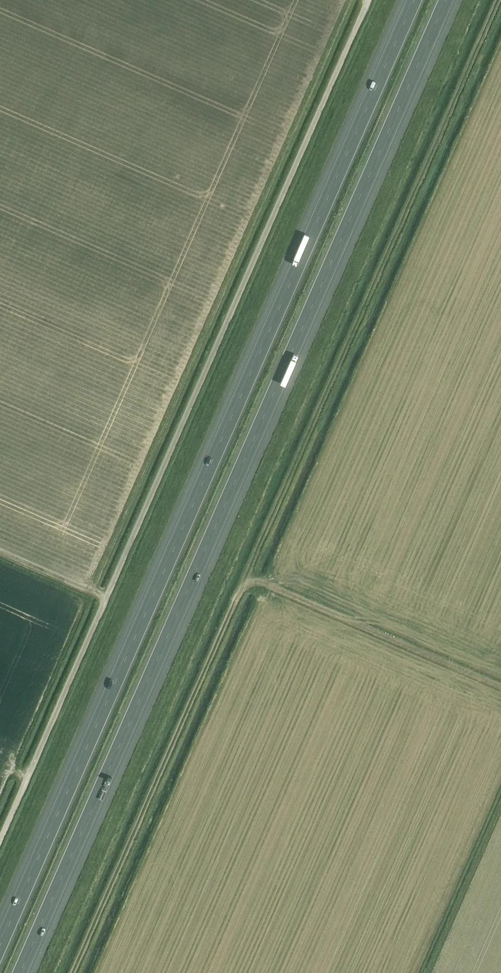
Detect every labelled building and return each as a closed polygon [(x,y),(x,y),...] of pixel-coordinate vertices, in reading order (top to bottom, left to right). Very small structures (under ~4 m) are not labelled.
[(221,459),(233,434),(227,432),(215,456),(221,459)]
